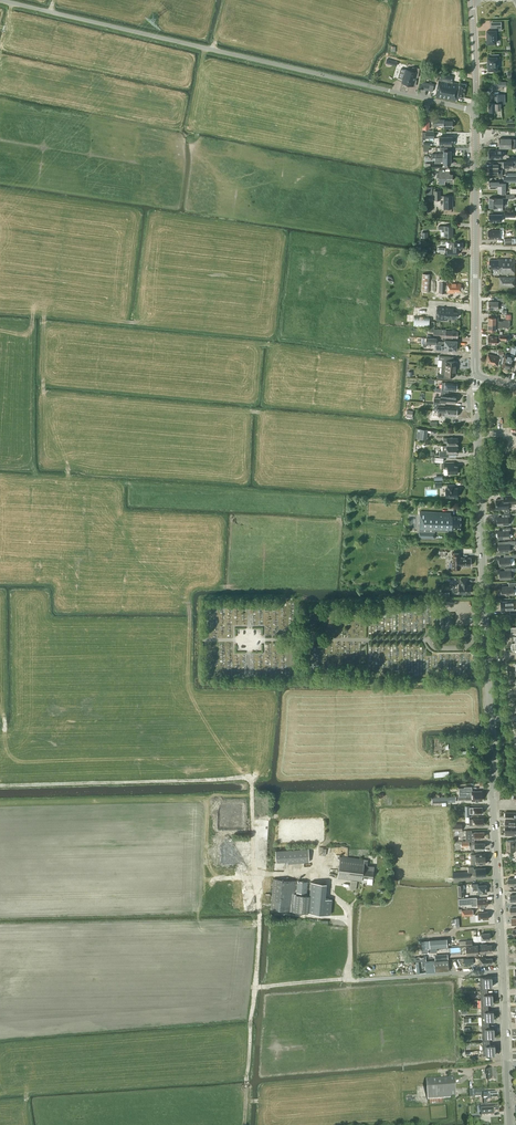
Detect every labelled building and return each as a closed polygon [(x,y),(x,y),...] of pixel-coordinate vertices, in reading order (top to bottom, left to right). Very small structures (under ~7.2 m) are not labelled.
[(496,42),(495,30),(502,30),(501,25),(490,25),(490,30),(487,30),(487,43),(496,42)] [(496,57),(499,57),(499,53),(491,54),(491,57),(488,57),(488,69),(497,69),(496,57)] [(402,82),(413,85),(416,77),(418,77),(420,68),(413,66),(411,70),(406,69),(402,82)] [(440,73),(436,97),(456,101),(457,96),(464,97),(466,84),(459,82),(459,83),(453,82),(454,75),(440,73)] [(433,91),(434,83),(421,81),(419,88),(433,91)] [(495,103),(489,103),(489,112),(496,112),(495,109),(501,109),(500,94),(494,94),(495,103)] [(512,138),(499,138),(499,148),(512,148),(512,139),(512,138)] [(436,157),(451,157),(451,150),(447,150),(447,147),(441,147),(441,150),(443,150),(443,153),(432,153),(432,157),(436,157)] [(451,157),(436,157),(436,164),(431,164),(431,167),(448,167),(448,164),(451,164),(451,157)] [(493,164),(493,167),(489,167),(489,174),(498,174),(498,176),(502,176),(502,167),(498,167),(498,164),(493,164)] [(439,177),(439,184),(445,184),(445,180),(452,180),(452,174),(445,174),(445,169),(439,169),(439,172),(437,172),(437,177),(439,177)] [(489,188),(498,188),(498,193),(505,192),(505,182),(499,182),(499,181),(489,182),(489,188)] [(452,196),(443,196),(444,207),(452,207),(452,196)] [(502,196),(489,197),(489,207),(502,207),(502,196)] [(453,225),(444,225),(438,225),(438,228),(444,228),(444,236),(453,236),(453,225)] [(492,231),(488,231),(489,239),(497,238),(497,239),(501,239),(501,230),(492,230),(492,231)] [(463,248),(463,242),(449,242),(449,247),(447,247),(447,253),(458,254),(458,248),(463,248)] [(489,260),(489,268),(499,268),(499,273),(514,274),(515,259),(499,259),(499,260),(489,260)] [(423,273),(422,291),(430,291),(430,273),(423,273)] [(500,277),(500,287),(514,287),(514,277),(500,277)] [(445,291),(445,280),(431,280),(431,291),(445,291)] [(447,283),(447,292),(454,293),(454,291),(461,292),(461,284),(447,283)] [(488,301),(488,308),(498,308),(498,305),(504,305),(504,297),(498,297),(498,301),(488,301)] [(437,307),(436,319),(448,320),(448,318),(455,319),(455,317),(458,317),(458,312),(454,312),(454,308),(437,307)] [(429,317),(414,316),(414,326),(429,327),(429,317)] [(437,329),(437,334),(445,334),(445,337),(452,337),(452,336),(457,337),(458,331),(445,330),(445,329),(437,329)] [(500,339),(506,340),(511,340),(511,335),(500,334),(500,337),(488,336),(487,344),(493,344),(497,345),(497,342),(500,342),(500,339)] [(436,343),(436,344),(456,346),(457,340),(445,340),(445,341),(436,341),(437,337),(427,337),(426,343),(436,343)] [(499,350),(497,356),(488,354),(487,358),(489,358),(488,361),(493,362),(493,364),(497,365),(498,363),(501,364),(504,351),(499,350)] [(438,359),(442,360),(442,366),(445,366),(445,367),(456,368),(456,361),(453,360),(453,356),(439,355),(438,359)] [(504,358),(502,366),(511,368),(513,360),(514,357),(505,355),(504,358)] [(455,375),(456,368),(445,367),(445,366),(442,366),(441,371),(441,374),(437,374),(437,378),(452,379),(452,375),(455,375)] [(445,382),(442,382),(442,388),(436,387),(435,388),(435,391),(448,392),(448,389),(457,390),(457,383),(445,382)] [(450,402),(451,402),(452,402),(457,402),(457,401),(457,400),(457,399),(457,396),(453,396),(453,395),(445,394),(445,395),(441,394),(440,398),(434,398),(434,403),(445,404),(445,401),(449,401),(450,402)] [(428,429),(418,428),(417,438),(427,439),(428,429)] [(458,453),(458,445),(447,445),(443,445),(443,450),(439,450),(439,456),(449,457),(449,453),(458,453)] [(445,461),(445,463),(442,464),(442,467),(445,467),(448,467),(448,472),(458,472),(458,465),(455,465),(455,461),(445,461)] [(447,485),(448,488),(446,488),(446,497),(458,497),(458,496),(459,496),(459,492),(458,492),(457,488),(454,488),(454,484),(447,485)] [(497,508),(504,508),(504,512),(509,512),(508,503),(515,503),(515,494),(504,495),(504,499),(496,499),(496,504),(497,504),(497,508)] [(451,513),(448,513),(440,512),(420,511),(419,538),(434,539),(435,531),(449,531),(449,530),(452,530),(452,528),(460,528),(461,516),(451,516),(451,513)] [(509,524),(508,517),(510,517),(510,514),(502,514),(502,517),(497,518),(497,525),(509,524)] [(498,545),(498,551),(510,551),(510,547),(515,546),(515,540),(505,541),(505,544),(498,545)] [(452,569),(460,569),(460,565),(462,565),(463,566),(465,566),(466,565),(471,565),(471,558),(460,558),(460,552),(452,552),(452,569)] [(512,554),(506,554),(506,558),(499,558),(499,565),(511,564),(510,558),(512,558),(512,554)] [(499,571),(500,578),(511,578),(511,571),(512,571),(512,567),(506,568),(506,571),(499,571)] [(468,583),(468,578),(461,578),(461,585),(459,585),(459,593),(471,593),(471,585),(467,585),(467,583),(468,583)] [(515,586),(515,582),(509,583),(509,586),(500,586),(500,595),(514,594),(513,586),(515,586)] [(515,613),(515,609),(514,609),(513,601),(501,601),(501,610),(510,609),(510,614),(515,613)] [(471,756),(481,756),(480,746),(471,746),(471,756)] [(466,795),(482,795),(482,790),(475,790),(474,790),(473,790),(472,790),(472,789),(471,789),(471,787),(472,787),(472,786),(465,786),(465,787),(459,787),(459,795),(466,795)] [(469,841),(474,841),(474,838),(482,838),(481,836),(484,836),(485,836),(485,832),(474,832),(474,830),(466,830),(466,841),(461,841),(462,846),(469,846),(469,841)] [(515,839),(515,840),(506,840),(507,850),(515,850),(515,839)] [(309,848),(276,850),(276,861),(287,861),(287,863),(310,861),(309,848)] [(362,877),(373,878),(374,866),(367,865),(368,860),(340,856),(337,878),(362,881),(362,877)] [(485,867),(476,868),(474,868),(474,866),(468,867),(469,872),(453,872),(453,877),(471,877),(471,874),(476,874),(476,876),(486,875),(485,867)] [(310,894),(307,894),(308,881),(274,878),(271,909),(295,911),(308,912),(310,894)] [(330,914),(332,899),(325,898),(326,883),(311,881),(310,894),(308,912),(320,913),(330,914)] [(486,884),(479,885),(478,883),(473,883),(473,890),(478,889),(479,893),(487,893),(486,884)] [(254,890),(246,889),(246,908),(254,908),(254,890)] [(470,897),(470,903),(471,903),(471,905),(478,905),(478,906),(487,905),(487,904),(488,904),(488,899),(487,899),(487,898),(477,898),(477,897),(470,897)] [(483,919),(489,918),(488,911),(478,912),(478,914),(475,914),(476,920),(482,920),(483,919)] [(486,939),(490,939),(490,933),(481,933),(481,935),(477,935),(477,941),(481,941),(486,941),(486,939)] [(430,948),(448,947),(447,938),(429,939),(430,948)] [(478,946),(478,945),(467,946),(468,955),(479,954),(479,953),(481,953),(486,953),(486,952),(492,952),(491,945),(487,945),(487,944),(481,945),(481,946),(478,946)] [(449,970),(448,960),(425,961),(426,972),(435,971),(449,970)] [(492,986),(492,981),(480,982),(480,990),(487,990),(487,987),(492,986)] [(480,990),(481,999),(493,998),(493,994),(488,994),(487,990),(480,990)] [(479,1010),(488,1009),(488,1004),(493,1003),(493,998),(481,999),(481,1008),(478,1008),(479,1010)] [(494,1020),(494,1015),(481,1016),(482,1025),(489,1024),(489,1021),(494,1020)] [(489,1028),(489,1024),(482,1025),(482,1033),(494,1032),(494,1028),(489,1028)] [(482,1040),(483,1050),(495,1049),(495,1045),(490,1045),(490,1040),(482,1040)] [(496,1081),(496,1070),(486,1070),(486,1075),(488,1075),(488,1081),(496,1081)] [(454,1077),(426,1078),(427,1099),(456,1097),(454,1077)] [(485,1093),(485,1096),(484,1096),(484,1100),(486,1100),(486,1101),(492,1101),(491,1099),(495,1099),(495,1097),(497,1097),(497,1092),(486,1093),(485,1093)] [(498,1105),(487,1106),(481,1106),(481,1115),(494,1115),(494,1111),(498,1111),(498,1105)]
